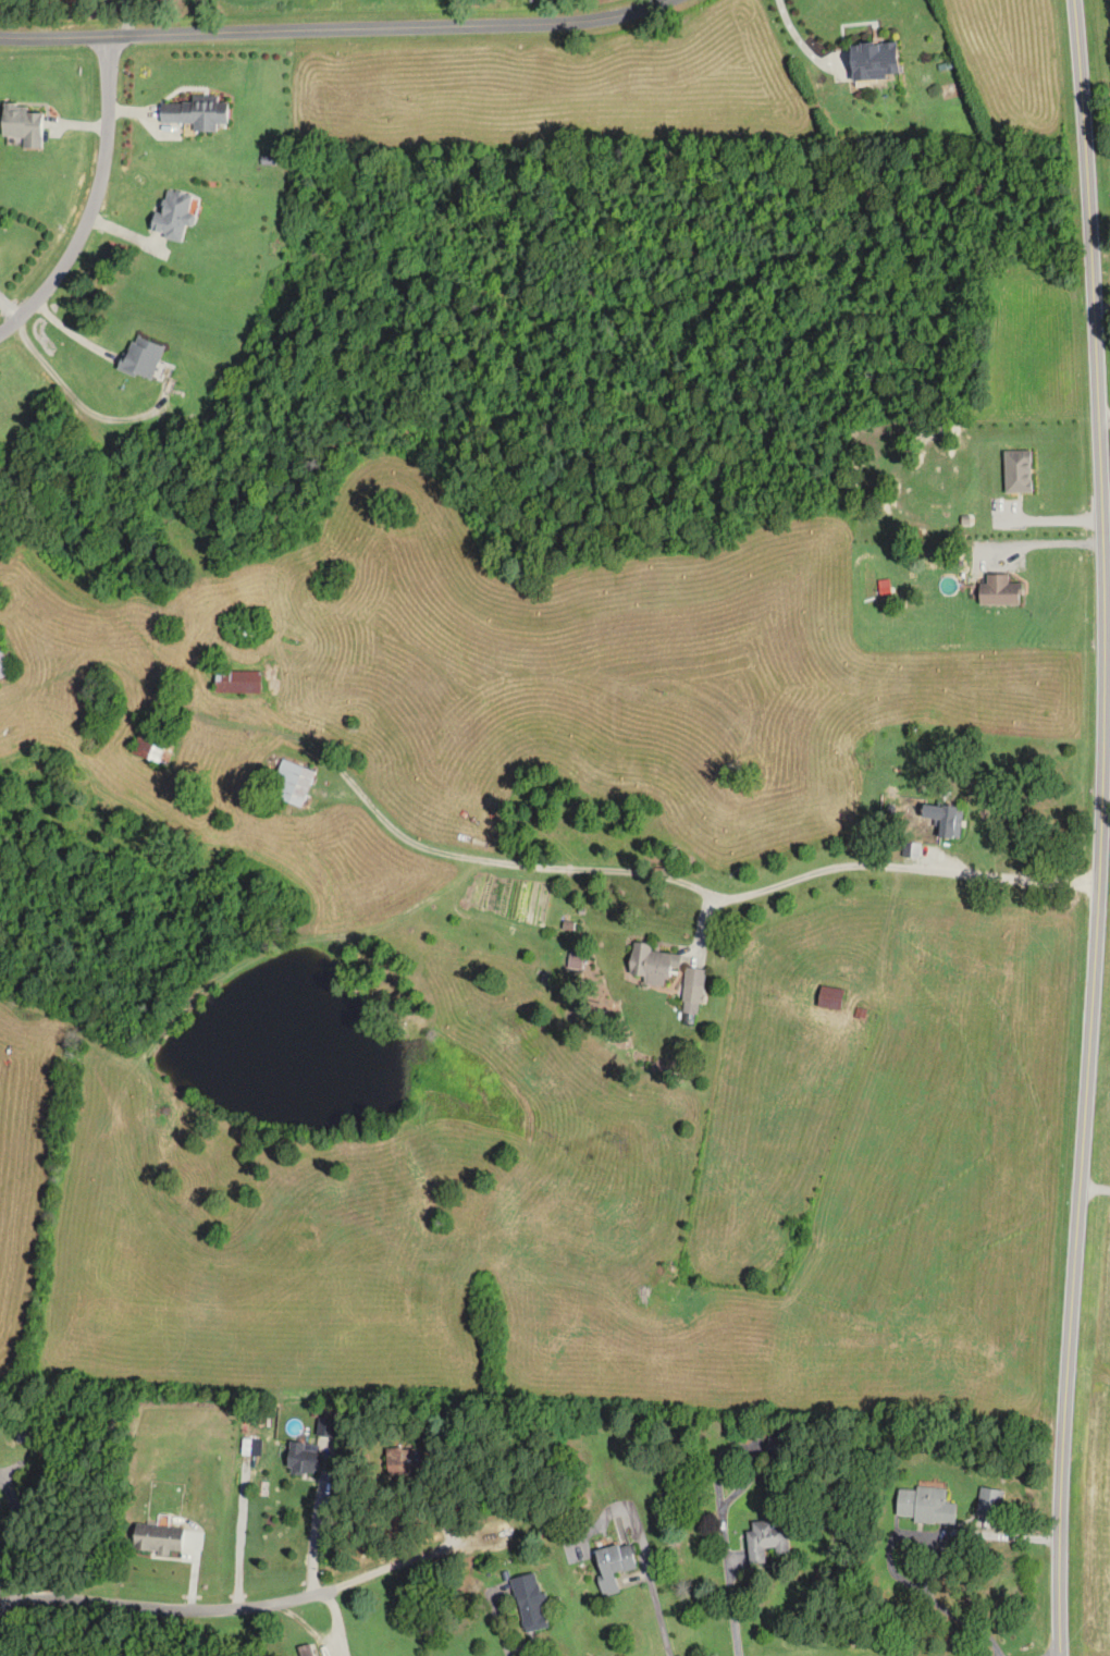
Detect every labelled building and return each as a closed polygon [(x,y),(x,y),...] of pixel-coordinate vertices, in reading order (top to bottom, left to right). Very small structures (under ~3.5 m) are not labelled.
[(896,42),(849,43),(850,79),(897,78),(896,42)] [(216,132),(216,123),(227,123),(228,102),(217,102),(217,96),(191,95),(190,103),(160,103),(159,122),(192,123),(192,132),(216,132)] [(42,113),(26,112),(26,104),(1,103),(0,136),(23,137),(23,149),(41,149),(42,113)] [(181,240),(185,224),(193,225),(195,215),(188,214),(191,195),(165,190),(160,214),(153,212),(149,233),(181,240)] [(164,347),(132,335),(119,369),(150,382),(164,347)] [(1005,492),(1032,492),(1032,451),(1005,451),(1005,492)] [(987,574),(987,585),(979,585),(979,605),(1021,605),(1021,584),(1007,584),(1007,574),(987,574)] [(11,674),(0,650),(0,679),(11,674)] [(261,692),(261,670),(215,670),(215,692),(261,692)] [(131,755),(168,765),(175,739),(138,729),(131,755)] [(302,807),(314,770),(280,759),(268,796),(302,807)] [(955,806),(922,805),(922,819),(938,819),(937,838),(953,839),(955,806)] [(650,953),(651,945),(632,943),(629,977),(643,978),(643,985),(668,987),(669,970),(679,971),(681,955),(650,953)] [(704,989),(705,970),(684,969),(683,988),(704,989)] [(839,1012),(844,990),(822,985),(817,1007),(839,1012)] [(317,1434),(334,1435),(334,1419),(318,1418),(317,1434)] [(304,1442),(288,1442),(288,1472),(320,1472),(320,1450),(304,1450),(304,1442)] [(384,1474),(419,1474),(419,1447),(384,1447),(384,1474)] [(945,1488),(897,1486),(896,1515),(913,1516),(913,1521),(955,1523),(956,1502),(945,1502),(945,1488)] [(1004,1489),(980,1486),(976,1512),(1000,1515),(1004,1489)] [(746,1531),(749,1563),(765,1562),(764,1548),(774,1547),(774,1554),(788,1553),(785,1524),(775,1525),(774,1519),(751,1521),(752,1530),(746,1531)] [(185,1528),(134,1522),(131,1549),(169,1554),(169,1549),(182,1551),(185,1528)] [(635,1566),(628,1540),(593,1550),(606,1594),(618,1590),(613,1573),(635,1566)] [(548,1625),(533,1572),(510,1578),(524,1632),(548,1625)]
